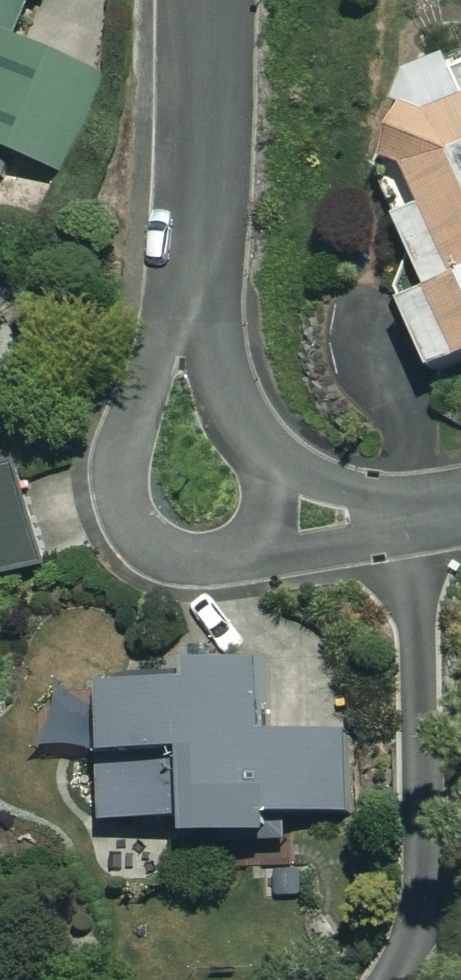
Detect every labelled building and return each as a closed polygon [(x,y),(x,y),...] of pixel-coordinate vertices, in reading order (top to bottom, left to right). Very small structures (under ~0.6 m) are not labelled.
[(63,176),(102,80),(30,51),(51,0),(0,0),(0,150),(63,176)] [(386,139),(418,214),(396,224),(429,297),(400,310),(429,376),(460,362),(460,106),(386,139)] [(42,566),(0,431),(0,579),(42,566)] [(264,673),(182,674),(182,684),(53,687),(55,752),(99,751),(101,826),(180,825),(181,842),(284,840),(283,818),(352,816),(350,738),(266,740),(264,673)]
